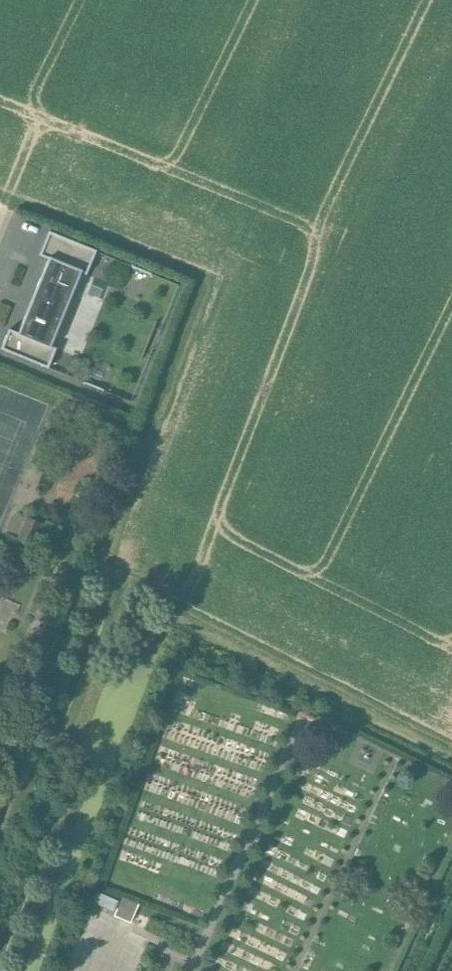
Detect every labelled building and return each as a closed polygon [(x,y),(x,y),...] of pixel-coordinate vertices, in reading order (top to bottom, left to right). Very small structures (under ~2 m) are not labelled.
[(85,274),(94,250),(49,232),(39,256),(48,259),(18,333),(8,329),(0,349),(46,368),(54,349),(48,346),(79,272),(85,274)] [(33,545),(42,523),(26,516),(16,539),(33,545)] [(95,895),(91,902),(92,902),(93,903),(94,903),(113,912),(118,901),(98,892),(96,891),(95,895)] [(122,899),(115,916),(130,923),(137,905),(122,899)]
